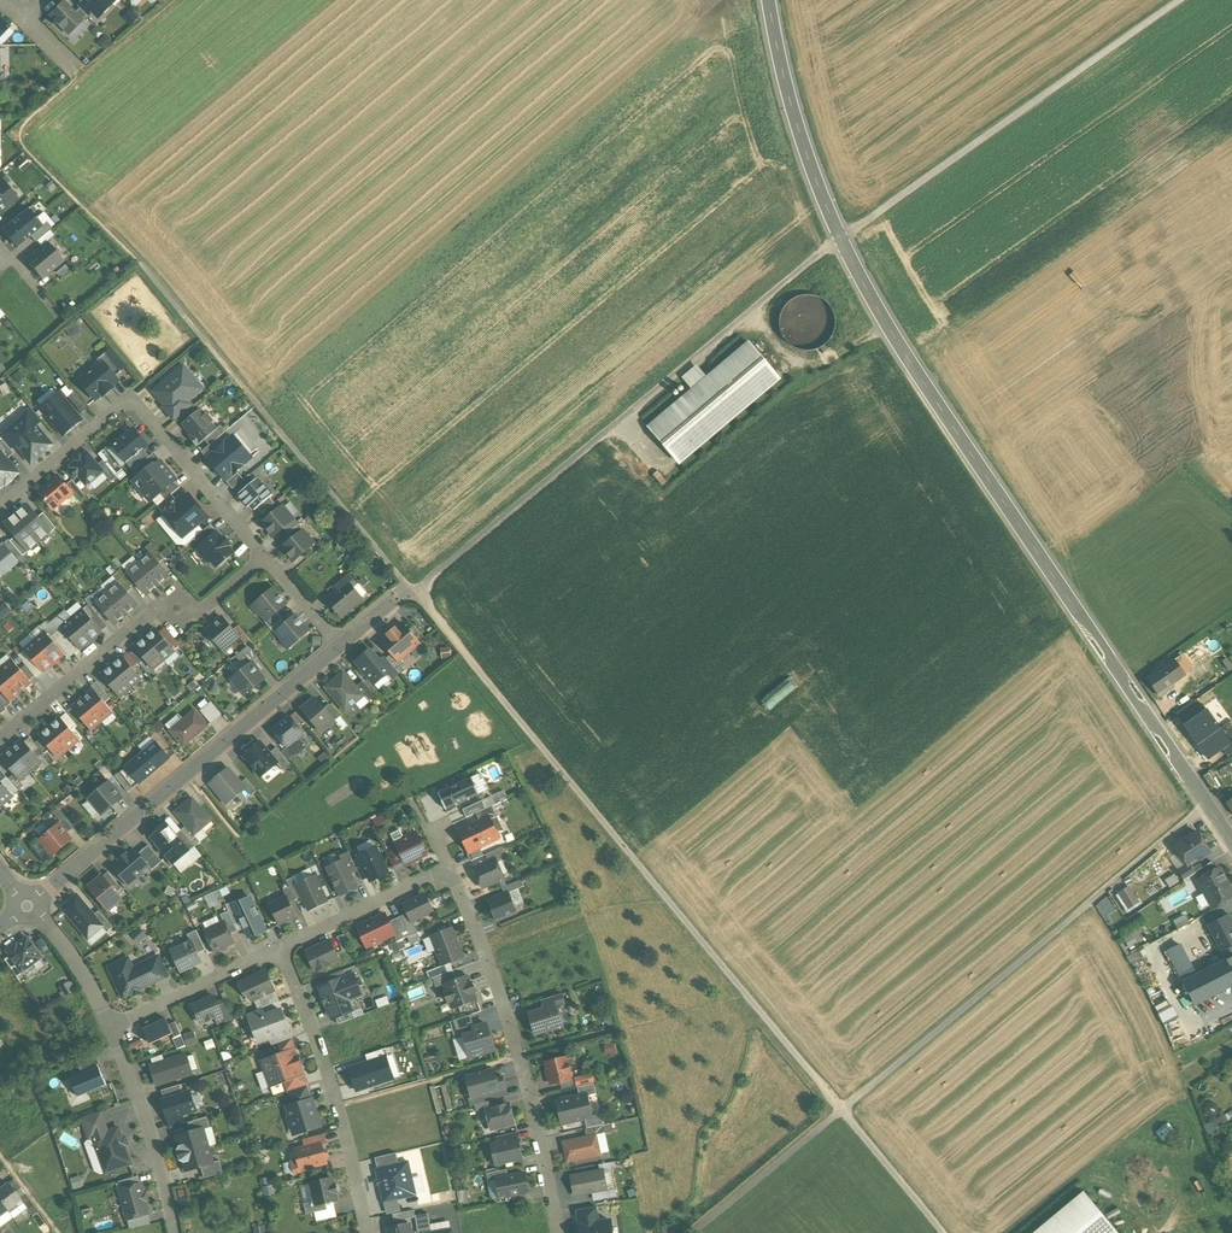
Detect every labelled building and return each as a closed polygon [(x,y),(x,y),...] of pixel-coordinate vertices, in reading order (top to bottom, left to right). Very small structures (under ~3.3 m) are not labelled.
[(82,2),(93,12),(97,16),(101,13),(105,14),(110,9),(109,5),(111,3),(108,0),(81,0),(82,2)] [(74,13),(62,2),(49,15),(56,21),(54,22),(61,29),(63,28),(69,34),(82,22),(74,13)] [(93,12),(82,2),(77,7),(79,8),(88,17),(93,12)] [(89,19),(79,8),(74,13),(82,22),(84,24),(89,19)] [(0,20),(0,36),(8,27),(0,20)] [(1,171),(0,172),(0,181),(1,180),(5,185),(9,181),(1,171)] [(1,180),(0,181),(0,212),(16,199),(5,185),(1,180)] [(42,228),(28,212),(3,233),(16,249),(42,228)] [(62,261),(48,243),(27,261),(41,278),(62,261)] [(831,338),(835,329),(835,320),(833,310),(827,302),(819,297),(809,295),(800,296),(792,299),(785,305),(781,313),(779,322),(780,330),(783,338),(789,345),(797,349),(806,351),(816,350),(825,345),(831,338)] [(65,329),(72,338),(81,330),(74,321),(65,329)] [(55,342),(61,348),(71,338),(65,332),(55,342)] [(693,389),(649,426),(680,463),(779,380),(748,343),(704,380),(693,389)] [(117,355),(112,348),(106,352),(112,359),(117,355)] [(112,359),(106,352),(97,360),(100,363),(102,361),(115,377),(122,371),(112,359)] [(100,363),(80,381),(96,400),(102,394),(104,396),(113,388),(111,386),(118,381),(115,377),(102,361),(100,363)] [(695,368),(683,378),(693,389),(704,380),(695,368)] [(179,370),(154,392),(161,400),(163,399),(167,404),(164,407),(174,419),(190,405),(187,401),(202,389),(190,374),(186,378),(179,370)] [(88,409),(75,392),(68,397),(82,414),(88,409)] [(82,421),(58,393),(41,408),(64,435),(82,421)] [(43,421),(31,408),(25,413),(27,416),(28,416),(37,426),(43,421)] [(206,416),(200,409),(182,425),(192,437),(190,438),(197,447),(205,440),(217,430),(217,429),(212,423),(214,422),(208,414),(206,416)] [(37,426),(28,416),(27,416),(25,413),(5,430),(7,433),(6,433),(16,445),(31,463),(52,445),(37,426)] [(217,430),(205,440),(210,446),(212,443),(226,432),(221,426),(217,429),(217,430)] [(133,429),(113,446),(127,463),(143,449),(147,446),(139,436),(133,429)] [(5,430),(0,434),(0,438),(0,439),(10,450),(16,445),(6,433),(7,433),(5,430)] [(217,449),(207,458),(225,480),(250,459),(232,437),(217,449)] [(0,439),(0,453),(6,460),(13,454),(10,450),(0,439)] [(210,446),(202,452),(207,458),(217,449),(212,443),(210,446)] [(143,449),(127,463),(133,470),(140,464),(149,457),(143,449)] [(98,465),(87,452),(70,466),(72,468),(78,476),(87,486),(102,472),(103,472),(98,465)] [(0,453),(0,487),(3,485),(4,486),(11,480),(10,479),(17,473),(6,460),(0,453)] [(149,457),(140,464),(146,471),(147,470),(149,472),(159,463),(152,454),(149,457)] [(117,477),(103,461),(98,465),(103,472),(102,472),(111,482),(117,477)] [(176,480),(161,461),(159,463),(149,472),(147,470),(146,471),(133,481),(150,501),(159,494),(175,481),(176,480)] [(78,476),(72,468),(66,473),(73,480),(78,476)] [(238,473),(227,482),(233,489),(235,487),(244,480),(238,473)] [(244,480),(235,487),(240,493),(254,481),(250,475),(244,480)] [(58,476),(39,493),(51,507),(57,502),(59,504),(61,504),(65,500),(66,498),(72,493),(66,486),(58,476)] [(240,493),(238,495),(248,507),(251,505),(255,510),(257,508),(270,498),(273,495),(263,484),(262,484),(257,479),(240,493)] [(73,480),(66,486),(72,493),(79,501),(86,496),(73,480)] [(175,481),(159,494),(164,500),(164,501),(172,495),(180,488),(175,481)] [(172,495),(164,501),(164,500),(157,506),(164,515),(178,503),(172,495)] [(178,503),(164,515),(183,537),(207,517),(189,495),(178,503)] [(270,498),(257,508),(262,514),(275,503),(270,498)] [(29,506),(17,516),(38,540),(49,531),(38,518),(29,506)] [(283,506),(262,524),(273,537),(283,528),(294,520),(293,519),(283,506)] [(44,514),(38,518),(49,531),(51,533),(56,529),(44,514)] [(17,516),(6,525),(16,537),(27,550),(38,540),(17,516)] [(294,520),(283,528),(288,534),(299,525),(294,519),(293,519),(294,520)] [(210,525),(194,539),(200,547),(216,533),(210,525)] [(299,525),(288,534),(293,539),(303,531),(304,531),(299,525)] [(293,539),(282,548),(293,562),(314,544),(303,531),(293,539)] [(222,539),(216,533),(200,547),(206,554),(205,561),(212,561),(217,567),(225,560),(227,559),(227,558),(233,553),(228,546),(230,544),(224,537),(222,539)] [(16,537),(11,542),(23,556),(28,552),(27,550),(16,537)] [(0,540),(0,562),(11,553),(4,544),(0,540)] [(11,542),(9,540),(4,544),(11,553),(17,561),(23,556),(11,542)] [(155,548),(151,543),(145,548),(149,553),(155,548)] [(164,559),(155,548),(149,553),(151,555),(159,564),(164,559)] [(159,564),(151,555),(140,564),(158,585),(169,576),(159,564)] [(140,564),(129,573),(136,582),(146,595),(158,585),(140,564)] [(127,571),(123,567),(118,571),(122,576),(127,571)] [(129,573),(127,571),(122,576),(131,587),(136,582),(129,573)] [(118,572),(113,577),(118,582),(123,578),(118,572)] [(349,574),(332,588),(337,594),(349,584),(353,588),(357,584),(349,574)] [(132,589),(123,578),(118,582),(119,584),(127,593),(132,589)] [(119,584),(108,594),(126,615),(137,606),(127,593),(119,584)] [(337,594),(329,601),(335,609),(335,613),(339,613),(341,615),(343,614),(347,614),(350,611),(351,607),(361,598),(353,588),(349,584),(337,594)] [(274,589),(254,605),(267,621),(277,613),(287,604),(274,589)] [(108,594),(97,603),(104,612),(115,624),(126,615),(108,594)] [(95,601),(91,596),(85,600),(90,606),(95,601)] [(97,603),(95,601),(90,606),(97,614),(99,617),(104,612),(97,603)] [(12,610),(5,602),(0,607),(0,619),(1,620),(12,610)] [(91,619),(83,609),(72,619),(91,641),(102,632),(91,619)] [(277,613),(267,621),(265,622),(270,628),(281,618),(277,613)] [(99,617),(97,614),(91,619),(102,632),(108,627),(99,617)] [(286,624),(276,632),(289,647),(309,631),(296,615),(286,624)] [(239,637),(222,617),(207,630),(223,650),(239,637)] [(281,618),(270,628),(274,634),(276,632),(286,624),(281,618)] [(91,641),(72,619),(61,628),(80,650),(91,641)] [(403,623),(381,641),(392,654),(399,662),(420,644),(409,631),(403,623)] [(424,637),(415,627),(409,631),(418,642),(424,637)] [(175,651),(156,629),(145,638),(164,660),(175,651)] [(64,654),(46,632),(35,641),(53,663),(64,654)] [(164,660),(145,638),(134,647),(136,649),(145,660),(152,669),(164,660)] [(35,641),(24,651),(42,672),(53,663),(35,641)] [(1197,644),(1184,654),(1194,669),(1208,659),(1197,644)] [(249,645),(242,652),(251,663),(259,657),(249,645)] [(136,649),(130,654),(139,665),(145,660),(136,649)] [(379,661),(370,650),(356,662),(360,668),(370,679),(375,685),(388,673),(389,673),(379,661)] [(399,662),(392,654),(387,659),(399,673),(401,675),(406,671),(399,662)] [(123,657),(112,666),(130,688),(141,679),(123,657)] [(387,659),(385,657),(379,661),(389,673),(388,673),(393,678),(399,673),(387,659)] [(20,670),(12,660),(2,669),(20,691),(31,682),(30,681),(20,670)] [(1174,661),(1148,679),(1160,697),(1170,690),(1168,687),(1185,675),(1174,661)] [(251,663),(232,680),(245,695),(264,679),(251,663)] [(35,676),(26,665),(20,670),(30,681),(35,676)] [(112,666),(101,675),(119,697),(130,688),(112,666)] [(370,679),(360,668),(355,672),(365,684),(370,679)] [(2,669),(0,671),(0,690),(9,700),(20,691),(2,669)] [(356,687),(344,672),(325,688),(345,712),(348,710),(348,707),(354,703),(356,703),(364,696),(356,687)] [(110,698),(96,682),(91,686),(94,690),(105,703),(110,698)] [(375,696),(362,682),(356,687),(364,696),(369,702),(375,696)] [(112,712),(94,690),(83,699),(101,721),(112,712)] [(101,721),(83,699),(72,708),(90,730),(101,721)] [(324,708),(316,699),(303,710),(322,732),(335,721),(324,708)] [(1176,714),(1184,726),(1206,711),(1202,705),(1198,707),(1194,701),(1176,714)] [(222,715),(211,702),(209,704),(207,702),(198,709),(211,724),(222,715)] [(340,717),(329,704),(324,708),(335,721),(340,717)] [(183,720),(170,731),(183,747),(208,726),(195,710),(183,720)] [(1198,745),(1220,729),(1206,711),(1184,726),(1198,745)] [(305,723),(296,713),(290,717),(299,728),(305,723)] [(179,714),(166,725),(170,731),(183,720),(179,714)] [(290,717),(273,731),(287,747),(297,739),(300,739),(304,737),(304,733),(299,728),(290,717)] [(79,740),(61,718),(50,727),(68,749),(79,740)] [(68,749),(50,727),(39,736),(41,738),(50,749),(57,758),(68,749)] [(1220,729),(1198,745),(1208,759),(1222,749),(1230,743),(1220,729)] [(50,749),(41,738),(35,743),(45,754),(50,749)] [(42,762),(23,740),(12,749),(30,772),(42,762)] [(270,754),(260,742),(244,756),(261,777),(277,764),(277,763),(270,754)] [(1222,749),(1227,756),(1231,753),(1231,742),(1230,743),(1222,749)] [(155,743),(125,768),(139,784),(168,760),(155,743)] [(291,764),(277,748),(270,754),(277,763),(277,764),(283,771),(291,764)] [(30,772),(12,749),(1,759),(14,774),(19,781),(30,772)] [(114,777),(105,766),(99,771),(109,782),(114,777)] [(125,768),(120,773),(133,789),(139,784),(125,768)] [(241,783),(229,769),(211,783),(223,797),(221,798),(227,805),(233,800),(231,798),(244,787),(241,783)] [(120,773),(114,777),(128,794),(133,789),(120,773)] [(19,781),(14,774),(8,779),(19,791),(24,786),(19,781)] [(257,791),(246,778),(241,783),(244,787),(252,796),(257,791)] [(472,778),(438,793),(446,810),(456,805),(456,806),(470,800),(469,799),(479,794),(472,778)] [(0,780),(0,803),(2,805),(13,796),(1,782),(0,780)] [(109,782),(89,799),(102,814),(122,798),(109,782)] [(1221,796),(1226,803),(1231,799),(1231,794),(1229,790),(1221,796)] [(192,799),(176,813),(187,826),(194,835),(202,829),(211,821),(192,799)] [(482,801),(463,810),(466,818),(476,813),(486,809),(482,801)] [(66,817),(57,806),(51,811),(60,822),(66,817)] [(486,809),(476,813),(480,821),(489,817),(490,819),(497,817),(492,806),(486,809)] [(480,821),(459,831),(469,852),(480,847),(492,841),(494,842),(498,840),(500,835),(498,832),(496,831),(490,819),(489,817),(480,821)] [(175,836),(165,824),(151,835),(175,864),(189,852),(175,836)] [(59,825),(40,841),(53,856),(72,840),(59,825)] [(194,835),(187,826),(181,830),(195,847),(200,842),(194,835)] [(208,836),(202,829),(194,835),(200,842),(201,842),(208,836)] [(195,847),(181,830),(175,836),(189,852),(195,847)] [(417,833),(395,843),(401,854),(405,864),(406,865),(427,855),(417,833)] [(1196,833),(1175,847),(1173,850),(1176,854),(1180,855),(1188,866),(1189,867),(1197,861),(1210,853),(1196,833)] [(148,847),(138,855),(149,868),(152,871),(161,864),(148,847)] [(376,847),(359,856),(369,877),(371,881),(388,873),(376,847)] [(484,856),(480,847),(469,852),(467,853),(471,862),(484,856)] [(502,848),(486,855),(489,862),(496,859),(497,862),(507,857),(502,848)] [(135,850),(113,868),(127,886),(149,868),(138,855),(135,850)] [(349,852),(342,856),(344,860),(351,874),(358,871),(353,861),(349,852)] [(401,854),(395,857),(393,853),(388,855),(395,870),(405,864),(401,854)] [(360,858),(353,861),(358,871),(363,880),(369,877),(360,858)] [(489,862),(474,869),(483,888),(504,878),(497,862),(496,859),(489,862)] [(344,860),(328,868),(341,895),(357,887),(351,874),(344,860)] [(1197,861),(1189,867),(1188,866),(1178,873),(1184,881),(1194,875),(1202,869),(1197,861)] [(1202,869),(1194,875),(1197,881),(1216,871),(1211,862),(1202,869)] [(1197,881),(1206,897),(1210,895),(1214,902),(1218,903),(1223,900),(1224,897),(1231,892),(1219,869),(1216,871),(1197,881)] [(122,889),(108,872),(103,877),(117,893),(122,889)] [(316,876),(297,885),(302,897),(309,911),(327,902),(316,876)] [(117,893),(103,877),(90,888),(108,910),(121,899),(117,893)] [(293,878),(287,881),(296,900),(302,897),(297,885),(293,878)] [(522,880),(502,888),(505,895),(509,893),(525,886),(522,880)] [(1128,884),(1115,893),(1128,911),(1141,902),(1128,884)] [(296,900),(289,887),(283,890),(286,897),(289,903),(296,900)] [(211,907),(224,900),(218,889),(205,896),(211,907)] [(505,895),(488,902),(496,921),(517,912),(509,893),(505,895)] [(94,915),(77,895),(62,908),(88,939),(103,927),(103,926),(94,915)] [(426,895),(404,905),(408,913),(412,922),(413,921),(433,911),(426,895)] [(266,931),(250,897),(233,904),(242,922),(249,939),(266,931)] [(286,897),(270,904),(279,925),(296,917),(289,903),(286,897)] [(235,925),(242,922),(233,904),(233,903),(226,906),(235,925)] [(113,927),(99,911),(94,915),(103,926),(103,927),(107,932),(113,927)] [(238,931),(228,911),(221,915),(224,923),(225,923),(230,934),(238,931)] [(412,922),(408,913),(402,916),(411,936),(418,933),(413,921),(412,922)] [(1185,914),(1173,918),(1176,927),(1188,924),(1185,914)] [(385,915),(358,927),(367,947),(394,934),(389,922),(385,915)] [(402,916),(389,922),(394,934),(397,941),(411,936),(402,916)] [(1209,925),(1222,951),(1231,946),(1231,928),(1226,916),(1209,925)] [(224,923),(205,932),(214,951),(234,942),(230,934),(225,923),(224,923)] [(131,935),(137,942),(147,935),(141,927),(131,935)] [(452,928),(431,936),(443,966),(464,958),(452,928)] [(206,950),(196,930),(187,935),(189,938),(191,942),(197,954),(206,950)] [(344,935),(337,937),(343,951),(349,948),(344,935)] [(27,938),(18,945),(17,944),(8,951),(11,955),(22,972),(41,958),(27,938)] [(189,938),(177,944),(179,948),(191,942),(189,938)] [(330,940),(306,952),(315,972),(340,960),(330,940)] [(179,948),(172,952),(181,971),(201,962),(197,954),(191,942),(179,948)] [(1179,945),(1167,951),(1173,963),(1185,956),(1179,945)] [(1222,951),(1227,961),(1227,960),(1231,958),(1231,946),(1222,951)] [(1139,951),(1127,957),(1131,964),(1143,957),(1139,951)] [(22,972),(11,955),(5,960),(17,977),(23,973),(22,972)] [(1196,976),(1185,956),(1173,963),(1183,983),(1196,976)] [(158,957),(147,962),(156,981),(168,976),(158,957)] [(1183,983),(1194,1004),(1231,985),(1231,969),(1227,960),(1227,961),(1196,976),(1183,983)] [(147,962),(132,969),(127,967),(123,961),(109,968),(123,997),(156,981),(147,962)] [(344,970),(327,977),(330,984),(347,977),(344,970)] [(453,971),(433,978),(436,987),(444,984),(456,980),(453,971)] [(265,972),(244,982),(248,992),(252,1001),(254,1000),(273,991),(274,990),(265,972)] [(330,984),(320,987),(332,1019),(335,1018),(352,1011),(348,1000),(361,995),(354,974),(347,977),(330,984)] [(456,980),(444,984),(446,992),(444,993),(448,1002),(450,1002),(453,1009),(477,1001),(474,993),(476,992),(473,983),(470,984),(467,976),(456,980)] [(68,992),(77,988),(73,980),(64,984),(68,992)] [(244,982),(239,984),(243,994),(248,992),(244,982)] [(273,991),(254,1000),(259,1010),(262,1009),(279,1002),(273,991)] [(562,994),(541,1001),(544,1009),(555,1006),(555,1007),(565,1004),(562,994)] [(215,997),(193,1006),(194,1008),(193,1010),(194,1014),(197,1014),(197,1015),(197,1016),(198,1016),(201,1023),(222,1015),(215,997)] [(544,1009),(529,1014),(536,1035),(562,1026),(555,1007),(555,1006),(544,1009)] [(259,1010),(248,1014),(251,1022),(265,1017),(264,1016),(262,1009),(259,1010)] [(1166,1009),(1158,1013),(1163,1025),(1172,1021),(1166,1009)] [(281,1010),(264,1016),(265,1017),(251,1022),(259,1043),(270,1039),(269,1037),(288,1031),(281,1010)] [(352,1011),(335,1018),(338,1024),(355,1018),(352,1011)] [(470,1015),(450,1022),(455,1040),(464,1037),(464,1036),(475,1033),(473,1028),(474,1028),(470,1015)] [(165,1019),(144,1029),(152,1044),(172,1034),(168,1026),(165,1019)] [(175,1022),(168,1026),(172,1034),(175,1038),(181,1035),(175,1022)] [(475,1033),(464,1036),(464,1037),(470,1057),(495,1050),(487,1024),(474,1028),(473,1028),(475,1033)] [(288,1031),(269,1037),(270,1039),(272,1046),(278,1044),(292,1039),(293,1038),(290,1030),(288,1031)] [(292,1039),(278,1044),(281,1053),(294,1048),(295,1048),(292,1039)] [(608,1056),(618,1054),(615,1042),(605,1044),(608,1056)] [(298,1058),(294,1048),(281,1053),(260,1060),(270,1088),(284,1083),(304,1076),(301,1066),(302,1065),(300,1057),(298,1058)] [(366,1055),(369,1063),(386,1057),(389,1056),(387,1049),(366,1055)] [(102,1065),(96,1052),(77,1061),(82,1074),(102,1065)] [(186,1055),(151,1066),(157,1084),(192,1074),(186,1055)] [(350,1069),(357,1091),(393,1079),(386,1057),(369,1063),(350,1069)] [(562,1057),(557,1058),(556,1060),(545,1063),(551,1084),(571,1079),(566,1058),(564,1058),(562,1057)] [(78,1097),(107,1085),(99,1067),(71,1079),(78,1097)] [(494,1070),(467,1077),(472,1098),(484,1095),(506,1089),(502,1076),(496,1078),(494,1070)] [(591,1074),(575,1078),(577,1087),(593,1083),(591,1074)] [(304,1076),(284,1083),(287,1091),(307,1085),(309,1085),(305,1075),(304,1076)] [(594,1083),(578,1087),(580,1097),(587,1095),(587,1096),(596,1094),(594,1083)] [(180,1085),(162,1091),(164,1100),(183,1094),(180,1085)] [(307,1085),(287,1091),(292,1106),(310,1100),(312,1100),(307,1085)] [(164,1100),(162,1101),(168,1119),(183,1114),(195,1110),(190,1092),(183,1094),(164,1100)] [(472,1098),(469,1099),(470,1106),(475,1105),(486,1102),(484,1095),(472,1098)] [(580,1097),(557,1102),(563,1124),(585,1119),(592,1117),(587,1096),(587,1095),(580,1097)] [(292,1106),(287,1107),(290,1115),(288,1118),(289,1122),(293,1124),(295,1133),(306,1130),(306,1131),(319,1127),(315,1115),(314,1115),(310,1100),(292,1106)] [(486,1102),(475,1105),(476,1112),(486,1110),(491,1108),(489,1101),(486,1102)] [(491,1108),(486,1110),(489,1120),(492,1119),(495,1129),(514,1124),(509,1104),(491,1108)] [(90,1138),(108,1132),(101,1114),(83,1121),(90,1138)] [(183,1114),(168,1119),(171,1128),(186,1123),(183,1114)] [(601,1114),(592,1117),(585,1119),(587,1128),(604,1125),(601,1114)] [(207,1117),(189,1123),(191,1132),(203,1129),(203,1130),(210,1128),(207,1117)] [(587,1128),(585,1129),(587,1137),(596,1135),(605,1133),(604,1125),(587,1128)] [(132,1164),(119,1128),(93,1138),(106,1173),(132,1164)] [(191,1132),(177,1137),(180,1147),(178,1150),(179,1155),(208,1147),(203,1130),(203,1129),(191,1132)] [(516,1132),(496,1137),(498,1144),(518,1140),(516,1132)] [(324,1135),(304,1141),(306,1148),(321,1144),(322,1144),(326,1143),(324,1135)] [(587,1137),(563,1142),(568,1163),(601,1156),(596,1135),(587,1137)] [(498,1144),(492,1145),(496,1164),(522,1158),(518,1140),(498,1144)] [(306,1148),(296,1151),(298,1160),(292,1162),(295,1173),(309,1169),(309,1167),(326,1162),(322,1144),(321,1144),(306,1148)] [(208,1147),(179,1155),(180,1160),(184,1162),(187,1171),(201,1167),(213,1163),(208,1147)] [(396,1153),(375,1158),(378,1168),(399,1164),(396,1153)] [(213,1163),(201,1167),(204,1178),(223,1173),(219,1161),(213,1163)] [(378,1168),(376,1169),(384,1203),(398,1200),(416,1195),(408,1161),(399,1164),(378,1168)] [(507,1170),(487,1173),(489,1181),(497,1180),(497,1179),(509,1177),(507,1170)] [(604,1171),(572,1177),(575,1195),(607,1189),(604,1171)] [(509,1177),(497,1179),(497,1180),(500,1198),(528,1193),(525,1174),(509,1177)] [(138,1177),(119,1182),(121,1189),(139,1184),(138,1177)] [(332,1178),(311,1183),(315,1202),(316,1205),(326,1203),(337,1200),(335,1194),(337,1193),(335,1184),(333,1185),(332,1178)] [(25,1194),(13,1179),(8,1183),(19,1198),(25,1194)] [(0,1189),(0,1202),(6,1210),(20,1200),(19,1198),(8,1183),(7,1183),(0,1189)] [(121,1189),(119,1189),(127,1220),(137,1218),(149,1215),(141,1183),(139,1184),(121,1189)] [(1034,1232),(1118,1232),(1083,1192),(1034,1232)] [(37,1211),(25,1194),(19,1198),(20,1200),(31,1215),(37,1211)] [(398,1200),(384,1203),(387,1215),(401,1211),(398,1200)] [(315,1202),(304,1204),(306,1214),(328,1210),(326,1203),(316,1205),(315,1202)] [(597,1207),(576,1210),(579,1227),(580,1227),(579,1226),(600,1222),(597,1207)] [(414,1210),(393,1214),(394,1221),(416,1217),(415,1216),(414,1210)] [(415,1216),(416,1217),(418,1232),(432,1232),(428,1213),(415,1216)] [(137,1218),(128,1220),(130,1229),(139,1227),(137,1218)] [(579,1226),(580,1227),(581,1232),(612,1232),(610,1221),(600,1222),(579,1226)] [(388,1227),(389,1232),(411,1232),(409,1224),(388,1227)]
